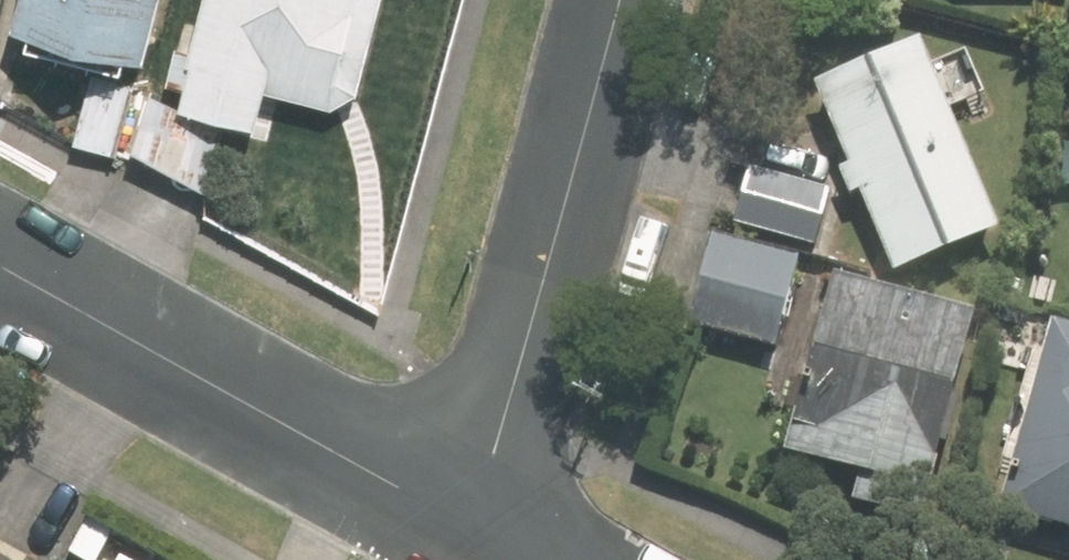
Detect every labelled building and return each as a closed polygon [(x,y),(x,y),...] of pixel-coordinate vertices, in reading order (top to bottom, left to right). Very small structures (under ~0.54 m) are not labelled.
[(9,27),(139,60),(154,0),(16,0),(9,27)] [(186,49),(175,46),(166,80),(180,84),(174,108),(146,101),(132,151),(219,202),(238,126),(253,129),(263,92),(325,108),(356,87),(379,0),(199,0),(186,49)] [(997,229),(921,46),(815,90),(848,168),(838,172),(848,196),(858,192),(892,273),(997,229)] [(76,135),(120,147),(137,84),(93,72),(76,135)] [(821,192),(748,172),(733,228),(807,247),(821,192)] [(798,260),(712,237),(688,325),(775,348),(798,260)] [(928,493),(974,319),(835,283),(789,455),(858,473),(849,508),(910,523),(918,491),(928,493)] [(998,514),(1068,533),(1068,333),(1046,327),(998,514)] [(18,556),(22,550),(0,538),(0,559),(25,559),(18,556)]
